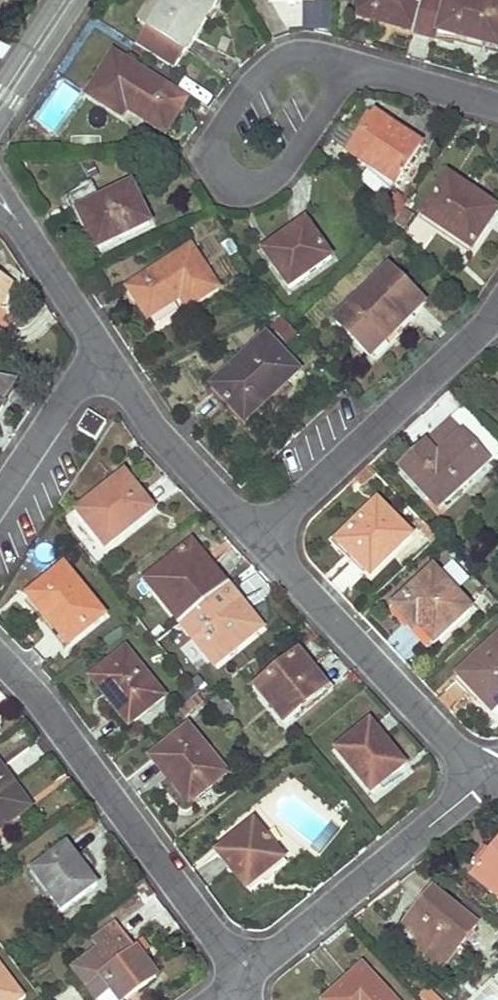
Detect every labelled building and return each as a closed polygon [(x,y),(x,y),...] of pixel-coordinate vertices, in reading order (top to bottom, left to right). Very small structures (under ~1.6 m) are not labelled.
[(147,29),(136,47),(173,70),(216,1),(214,0),(164,0),(147,29)] [(138,23),(147,29),(164,0),(152,0),(138,23)] [(355,16),(413,32),(422,0),(359,0),(355,16)] [(448,0),(422,0),(413,32),(437,39),(438,33),(448,0)] [(486,0),(448,0),(438,33),(458,38),(494,48),(497,34),(497,3),(486,0)] [(112,55),(87,96),(121,117),(126,109),(165,133),(185,101),(112,55)] [(350,156),(376,118),(369,114),(355,136),(344,152),(350,156)] [(372,172),(395,187),(421,148),(376,118),(350,156),(369,169),(372,172)] [(344,152),(355,136),(342,127),(331,144),(344,152)] [(372,172),(369,169),(361,180),(387,198),(395,187),(372,172)] [(497,212),(448,179),(422,219),(471,252),(497,212)] [(66,196),(75,216),(80,214),(98,250),(151,225),(133,187),(102,202),(93,183),(66,196)] [(394,222),(402,210),(408,201),(397,194),(382,215),(394,222)] [(392,224),(398,227),(403,230),(412,217),(402,210),(394,222),(392,224)] [(332,260),(305,223),(263,253),(289,290),(332,260)] [(149,319),(178,301),(185,312),(219,289),(193,250),(130,289),(149,319)] [(421,302),(405,286),(389,271),(337,324),(368,355),(421,302)] [(14,290),(5,284),(0,291),(0,310),(14,290)] [(271,330),(290,345),(298,334),(280,319),(271,330)] [(0,320),(0,342),(4,343),(17,323),(0,320)] [(292,388),(288,384),(300,372),(266,337),(213,387),(251,427),(292,388)] [(18,383),(0,380),(0,409),(18,383)] [(449,424),(417,455),(429,467),(461,437),(449,424)] [(400,471),(424,498),(428,494),(441,508),(487,464),(461,437),(429,467),(417,455),(400,471)] [(372,476),(369,472),(365,468),(354,479),(361,486),(372,476)] [(153,514),(124,477),(78,514),(107,550),(153,514)] [(428,494),(424,498),(437,511),(441,508),(428,494)] [(363,545),(351,556),(371,576),(410,537),(378,504),(350,532),(363,545)] [(417,533),(430,546),(437,539),(418,519),(413,523),(420,530),(417,533)] [(351,556),(363,545),(350,532),(338,543),(351,556)] [(180,625),(226,588),(192,545),(146,582),(180,625)] [(51,615),(60,626),(73,642),(105,616),(65,568),(30,596),(43,613),(47,610),(51,615)] [(418,626),(415,629),(431,647),(471,609),(433,569),(394,607),(407,621),(410,618),(415,623),(418,626)] [(486,591),(483,587),(475,595),(479,599),(486,591)] [(261,631),(226,588),(180,625),(214,667),(238,649),(261,631)] [(415,623),(410,618),(407,621),(415,629),(418,626),(415,623)] [(458,677),(490,713),(492,711),(497,706),(497,640),(458,677)] [(113,699),(122,711),(132,723),(165,698),(127,650),(92,679),(110,702),(113,699)] [(283,723),(305,706),(326,690),(299,654),(256,688),(283,723)] [(233,709),(222,695),(213,701),(224,716),(233,709)] [(197,697),(189,703),(194,709),(202,703),(197,697)] [(122,711),(113,699),(110,702),(129,726),(132,723),(122,711)] [(371,793),(388,780),(404,767),(370,723),(337,750),(371,793)] [(190,729),(152,759),(163,772),(167,769),(170,773),(193,802),(226,775),(190,729)] [(258,767),(260,769),(262,772),(268,767),(264,762),(258,767)] [(170,773),(167,769),(163,772),(189,805),(193,802),(170,773)] [(6,818),(25,805),(0,771),(0,822),(6,818)] [(0,822),(0,832),(29,810),(25,805),(6,818),(0,822)] [(254,824),(217,853),(247,889),(283,860),(254,824)] [(471,878),(497,900),(497,843),(471,878)] [(61,912),(78,899),(95,886),(80,866),(66,846),(31,872),(61,912)] [(283,860),(247,889),(251,894),(287,864),(283,860)] [(425,948),(418,957),(440,974),(476,928),(432,892),(402,930),(419,943),(425,948)] [(96,999),(127,999),(156,979),(143,961),(136,952),(133,948),(116,925),(92,943),(98,951),(73,969),(96,999)] [(141,942),(133,948),(136,952),(143,961),(148,958),(143,953),(147,950),(141,942)] [(419,943),(412,952),(418,957),(425,948),(419,943)] [(362,968),(326,999),(392,999),(362,968)] [(18,993),(0,969),(0,999),(9,999),(18,993)]
